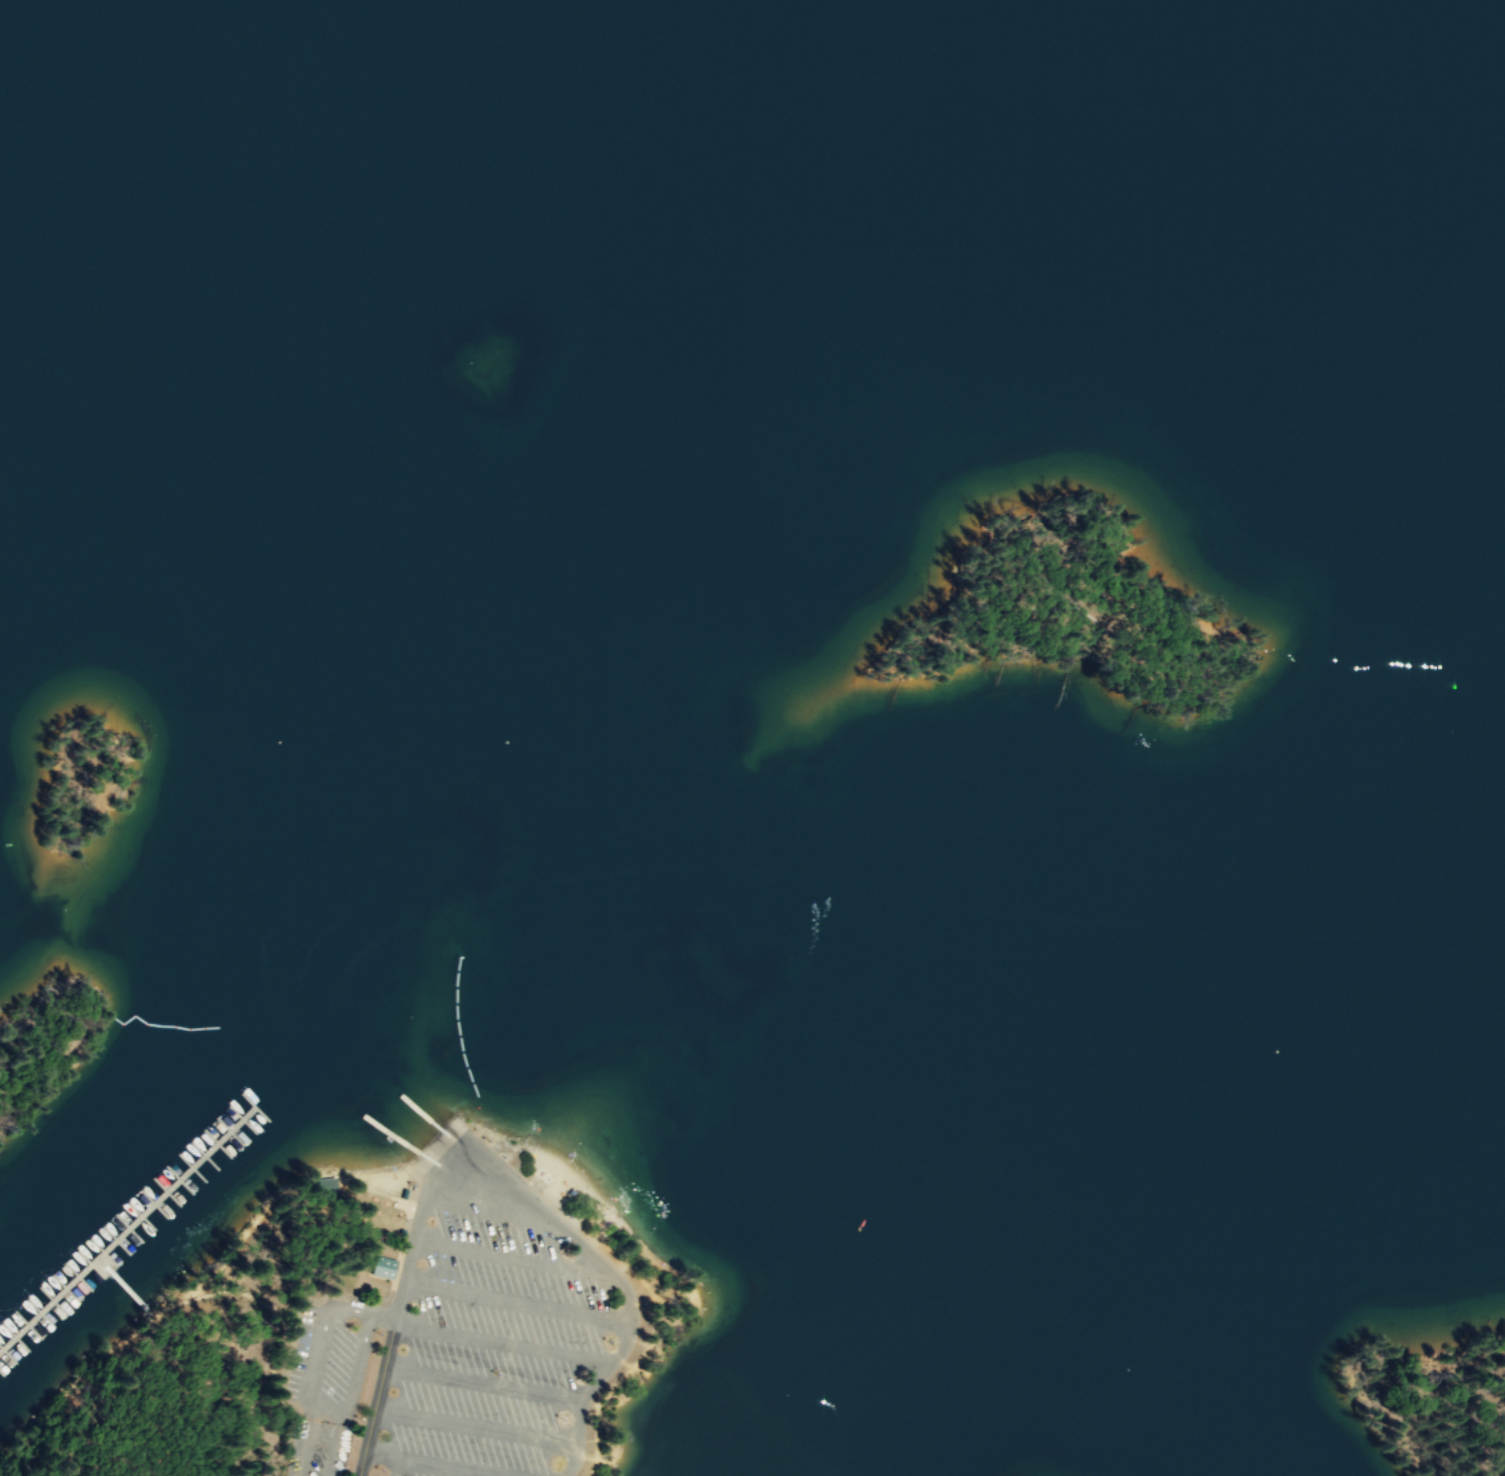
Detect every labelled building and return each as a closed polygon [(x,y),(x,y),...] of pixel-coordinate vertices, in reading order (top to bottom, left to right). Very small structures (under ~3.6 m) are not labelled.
[(387,1275),(391,1253),(377,1249),(373,1271),(387,1275)]
